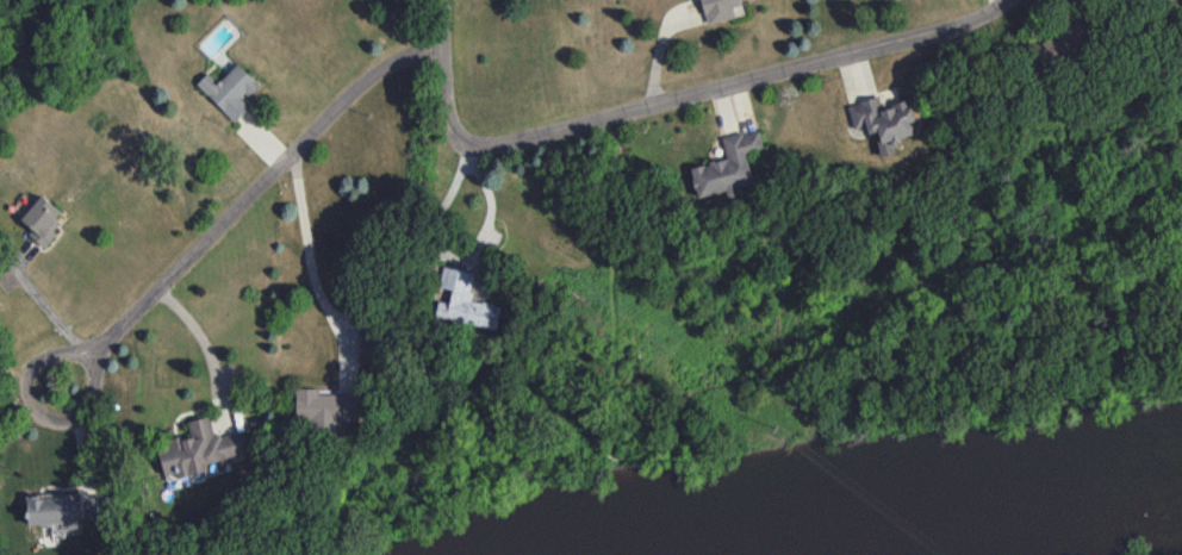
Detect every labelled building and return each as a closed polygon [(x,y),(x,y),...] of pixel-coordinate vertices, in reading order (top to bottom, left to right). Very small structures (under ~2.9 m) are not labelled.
[(707,24),(744,15),(741,0),(701,0),(707,24)] [(234,122),(249,107),(242,100),(259,84),(238,63),(217,83),(207,72),(196,83),(234,122)] [(848,105),(855,128),(867,125),(869,134),(876,132),(883,156),(896,152),(894,141),(915,135),(912,121),(915,120),(910,100),(882,108),(879,96),(848,105)] [(697,197),(726,191),(728,198),(739,195),(737,186),(753,182),(747,155),(764,151),(759,129),(722,138),(727,159),(691,168),(697,197)] [(21,220),(32,228),(28,235),(44,247),(61,225),(54,219),(61,211),(40,195),(21,220)] [(497,329),(501,305),(470,300),(475,272),(442,266),(439,287),(452,289),(450,303),(438,301),(435,319),(497,329)] [(319,394),(319,387),(296,388),(296,426),(359,424),(358,393),(319,394)] [(187,421),(190,436),(157,443),(164,476),(176,474),(177,478),(206,472),(204,463),(246,455),(241,431),(214,437),(210,416),(187,421)] [(29,525),(62,523),(62,532),(82,531),(81,492),(27,494),(29,525)]
